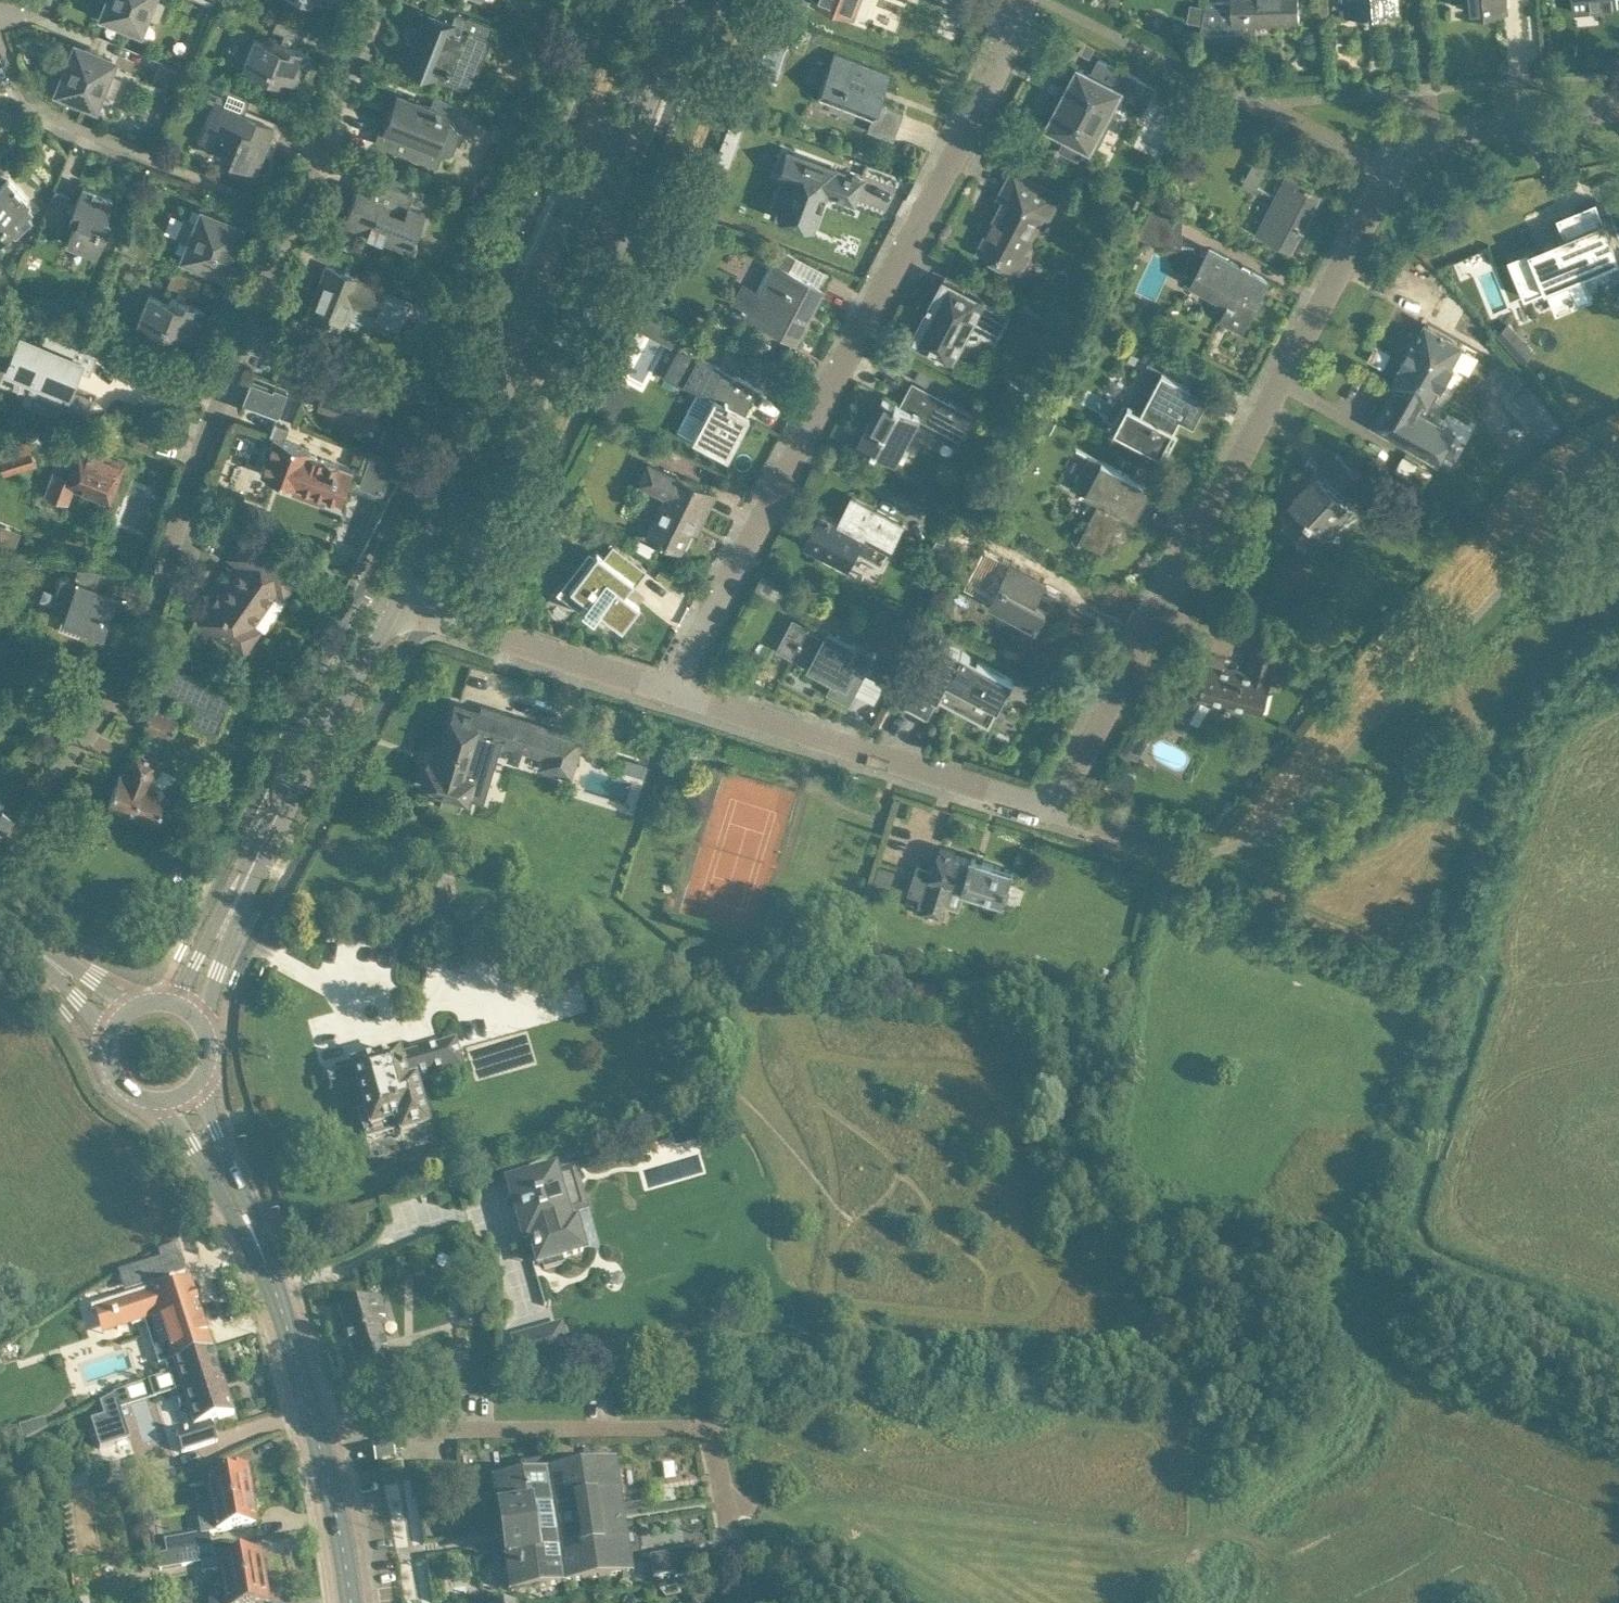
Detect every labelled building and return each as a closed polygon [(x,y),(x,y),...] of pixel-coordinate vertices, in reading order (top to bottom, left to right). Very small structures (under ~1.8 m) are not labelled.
[(164,0),(105,0),(107,1),(103,13),(143,29),(148,16),(158,20),(166,1),(164,0)] [(853,16),(859,0),(811,0),(853,16)] [(1300,0),(1207,0),(1200,38),(1248,36),(1248,24),(1301,22),(1300,0)] [(1346,11),(1367,10),(1368,14),(1372,14),(1371,10),(1397,8),(1397,0),(1345,0),(1346,11)] [(1468,10),(1508,7),(1508,0),(1467,0),(1468,10)] [(1574,12),(1618,7),(1618,0),(1573,0),(1574,12)] [(470,90),(492,36),(489,35),(493,25),(467,15),(464,25),(424,9),(407,52),(402,64),(412,68),(470,90)] [(306,25),(279,14),(274,27),(301,38),(306,25)] [(236,44),(241,28),(229,24),(224,40),(236,44)] [(299,80),(310,53),(276,39),(274,45),(254,37),(243,65),(278,79),(280,73),(299,80)] [(122,76),(111,72),(116,60),(76,44),(71,56),(69,55),(61,76),(63,77),(58,88),(98,105),(104,92),(114,96),(122,76)] [(878,101),(889,73),(834,51),(817,95),(873,116),(868,128),(893,138),(903,111),(878,101)] [(180,85),(186,69),(161,59),(155,75),(180,85)] [(1148,83),(1123,70),(1102,59),(1094,74),(1080,67),(1050,124),(1068,134),(1061,148),(1079,158),(1087,143),(1090,145),(1115,97),(1135,108),(1148,83)] [(379,127),(373,142),(437,167),(442,153),(453,151),(461,132),(449,118),(450,116),(448,115),(453,102),(433,95),(428,107),(397,95),(384,129),(379,127)] [(1171,137),(1182,102),(1159,95),(1148,129),(1171,137)] [(214,118),(209,116),(200,138),(232,151),(230,158),(255,168),(266,141),(274,144),(280,127),(220,102),(214,118)] [(861,179),(786,152),(776,177),(784,180),(772,213),(812,228),(826,192),(853,202),(861,179)] [(1028,249),(1046,215),(1051,218),(1063,194),(1014,167),(999,194),(1006,197),(979,247),(1023,270),(1033,252),(1028,249)] [(424,212),(408,205),(413,193),(362,173),(342,223),(367,232),(368,230),(411,247),(413,241),(415,242),(416,239),(414,238),(424,212)] [(1293,249),(1314,208),(1323,192),(1287,173),(1257,231),(1293,249)] [(1256,191),(1261,182),(1247,175),(1243,184),(1256,191)] [(8,229),(15,237),(32,221),(28,217),(33,212),(25,204),(28,202),(8,180),(0,187),(0,237),(8,229)] [(95,252),(109,218),(103,216),(111,196),(83,185),(69,219),(75,221),(67,241),(95,252)] [(70,194),(55,188),(44,216),(58,223),(70,194)] [(1509,257),(1525,297),(1618,258),(1618,253),(1597,199),(1575,209),(1588,238),(1572,245),(1567,233),(1545,242),(1546,245),(1537,248),(1536,246),(1509,257)] [(1183,246),(1184,217),(1155,203),(1138,234),(1156,244),(1183,246)] [(227,259),(236,238),(234,237),(238,226),(202,211),(197,223),(183,218),(175,237),(189,243),(184,255),(221,270),(225,258),(227,259)] [(1243,327),(1268,279),(1208,248),(1191,281),(1229,301),(1221,316),(1243,327)] [(823,286),(775,260),(760,290),(744,282),(733,305),(795,338),(823,286)] [(954,261),(945,278),(932,303),(930,302),(929,305),(934,308),(917,339),(955,359),(966,339),(971,340),(974,340),(978,339),(980,337),(983,333),(997,341),(1011,314),(986,301),(986,300),(995,283),(954,261)] [(374,314),(384,289),(358,278),(359,276),(354,275),(354,277),(326,266),(306,314),(342,328),(351,305),(374,314)] [(195,295),(201,281),(173,270),(168,284),(195,295)] [(194,337),(205,309),(171,295),(168,301),(149,293),(138,321),(172,335),(174,329),(194,337)] [(649,311),(643,323),(663,334),(669,322),(649,311)] [(1535,351),(1509,322),(1496,333),(1523,362),(1535,351)] [(1413,341),(1401,362),(1404,363),(1393,383),(1396,385),(1374,424),(1437,460),(1454,431),(1416,410),(1422,399),(1428,403),(1439,384),(1442,385),(1454,364),(1451,363),(1462,344),(1426,323),(1415,343),(1413,341)] [(20,337),(6,371),(32,382),(29,390),(62,403),(55,420),(83,416),(92,397),(82,393),(70,388),(75,374),(78,368),(90,373),(98,354),(45,334),(40,345),(20,337)] [(737,427),(758,387),(681,345),(679,349),(677,348),(664,375),(688,388),(694,377),(718,390),(715,397),(714,396),(693,436),(727,454),(740,428),(737,427)] [(369,395),(376,376),(312,353),(305,372),(293,368),(292,369),(325,381),(317,402),(333,408),(330,416),(351,424),(354,416),(369,421),(377,398),(369,395)] [(1196,405),(1203,391),(1150,362),(1135,392),(1139,394),(1133,404),(1129,402),(1115,428),(1162,452),(1189,402),(1196,405)] [(409,374),(406,385),(414,388),(412,394),(432,401),(438,385),(409,374)] [(1545,376),(1534,385),(1542,395),(1553,386),(1545,376)] [(286,392),(252,379),(243,403),(277,417),(286,392)] [(960,446),(976,417),(916,386),(905,406),(897,402),(896,403),(884,396),(861,440),(899,460),(918,424),(960,446)] [(340,500),(352,468),(309,453),(310,448),(285,439),(289,427),(274,421),(269,434),(273,436),(260,473),(295,485),(292,492),(324,503),(326,496),(340,500)] [(110,499),(124,463),(77,445),(75,449),(64,445),(51,469),(52,469),(54,467),(66,472),(63,481),(110,499)] [(36,464),(30,446),(6,453),(7,455),(1,456),(6,471),(11,469),(12,472),(36,464)] [(367,447),(368,469),(391,468),(390,446),(367,447)] [(1137,517),(1153,485),(1091,453),(1075,485),(1101,499),(1079,540),(1083,541),(1083,539),(1105,551),(1125,511),(1137,517)] [(1351,503),(1368,485),(1336,453),(1307,483),(1309,485),(1293,502),(1295,503),(1283,515),(1316,548),(1356,508),(1351,503)] [(1404,455),(1395,470),(1409,478),(1418,463),(1404,455)] [(1363,458),(1356,469),(1373,480),(1380,469),(1363,458)] [(702,517),(714,491),(676,473),(647,460),(637,482),(664,495),(646,532),(680,548),(696,515),(702,517)] [(884,563),(906,522),(853,493),(840,518),(823,509),(806,539),(851,563),(859,550),(884,563)] [(252,624),(276,589),(284,594),(299,573),(244,533),(229,555),(241,564),(220,594),(218,592),(211,602),(213,603),(201,620),(243,650),(259,629),(252,624)] [(650,556),(655,546),(638,536),(632,546),(650,556)] [(632,587),(646,569),(612,542),(602,555),(596,550),(570,586),(587,599),(581,607),(593,617),(597,611),(616,626),(618,623),(621,626),(639,603),(624,591),(628,584),(632,587)] [(1034,599),(1045,578),(1011,560),(991,600),(1037,624),(1047,606),(1034,599)] [(103,634),(118,593),(77,578),(76,582),(62,576),(52,602),(66,608),(62,619),(103,634)] [(850,699),(876,653),(855,642),(855,643),(830,630),(826,639),(807,629),(808,626),(797,620),(784,644),(794,650),(793,654),(827,672),(828,669),(837,675),(830,688),(850,699)] [(1264,712),(1273,676),(1274,676),(1282,642),(1255,636),(1246,669),(1209,659),(1205,675),(1204,675),(1202,683),(1191,676),(1166,718),(1179,726),(1185,716),(1182,714),(1195,692),(1202,693),(1201,697),(1264,712)] [(1014,679),(940,639),(905,706),(928,718),(939,698),(974,716),(984,699),(1000,707),(1014,679)] [(150,786),(177,721),(161,714),(168,697),(192,707),(185,724),(215,736),(232,693),(171,668),(154,711),(150,710),(143,727),(148,729),(138,753),(134,752),(124,777),(121,775),(109,804),(156,824),(164,805),(168,807),(173,796),(150,786)] [(149,706),(163,680),(149,673),(135,699),(149,706)] [(431,748),(420,783),(443,790),(439,803),(460,809),(463,797),(467,798),(473,777),(463,773),(474,736),(544,757),(573,766),(582,737),(481,706),(480,711),(455,704),(440,751),(431,748)] [(0,816),(0,826),(4,830),(12,819),(3,812),(0,816)] [(956,852),(940,847),(940,848),(933,868),(918,863),(909,892),(921,896),(919,904),(924,906),(923,910),(942,915),(952,884),(1004,901),(1005,899),(1008,900),(1011,889),(1008,888),(1009,886),(1010,886),(1012,879),(1011,879),(1014,870),(972,857),(971,858),(955,853),(956,852)] [(431,1127),(417,1082),(464,1067),(455,1041),(400,1058),(399,1054),(326,1077),(331,1093),(359,1085),(367,1110),(359,1113),(368,1143),(402,1132),(403,1136),(431,1127)] [(531,1239),(538,1264),(583,1251),(575,1224),(569,1226),(566,1213),(584,1208),(573,1171),(555,1176),(554,1171),(509,1184),(525,1240),(531,1239)] [(161,1259),(127,1270),(133,1288),(184,1272),(176,1246),(159,1252),(161,1259)] [(153,1287),(91,1308),(91,1309),(110,1303),(118,1329),(158,1316),(172,1360),(173,1362),(213,1350),(204,1323),(190,1280),(153,1292),(152,1290),(154,1289),(153,1287)] [(370,1301),(340,1309),(359,1374),(379,1368),(383,1380),(453,1381),(454,1355),(385,1354),(370,1301)] [(545,1336),(572,1334),(570,1306),(543,1308),(545,1336)] [(525,1335),(513,1338),(520,1364),(532,1360),(525,1335)] [(234,1414),(213,1350),(173,1362),(180,1383),(172,1386),(179,1406),(187,1404),(194,1427),(195,1427),(196,1428),(176,1435),(182,1454),(218,1442),(211,1423),(209,1424),(209,1423),(234,1414)] [(133,1374),(125,1376),(146,1446),(168,1439),(152,1385),(137,1389),(133,1374)] [(131,1432),(120,1403),(94,1414),(105,1443),(131,1432)] [(44,1418),(18,1426),(23,1441),(47,1429),(44,1418)] [(377,1428),(379,1442),(400,1439),(398,1425),(377,1428)] [(390,1443),(373,1447),(377,1461),(394,1456),(390,1443)] [(519,1481),(495,1484),(511,1591),(629,1573),(612,1466),(548,1476),(546,1461),(520,1465),(522,1480),(519,1481)] [(212,1463),(187,1476),(190,1487),(206,1484),(210,1507),(254,1499),(252,1481),(249,1481),(247,1465),(231,1467),(232,1472),(215,1475),(212,1463)] [(210,1507),(197,1509),(201,1532),(203,1532),(210,1531),(256,1524),(255,1515),(257,1515),(254,1499),(210,1507)] [(201,1532),(164,1539),(167,1554),(172,1553),(212,1546),(210,1531),(203,1532),(201,1532)] [(212,1546),(172,1553),(175,1566),(201,1562),(204,1573),(219,1570),(221,1584),(267,1577),(263,1560),(261,1560),(260,1551),(222,1558),(222,1556),(214,1557),(212,1546)] [(267,1594),(270,1593),(267,1577),(221,1584),(224,1598),(209,1601),(210,1602),(269,1602),(267,1594)] [(676,1587),(657,1591),(665,1598),(678,1596),(676,1587)]
